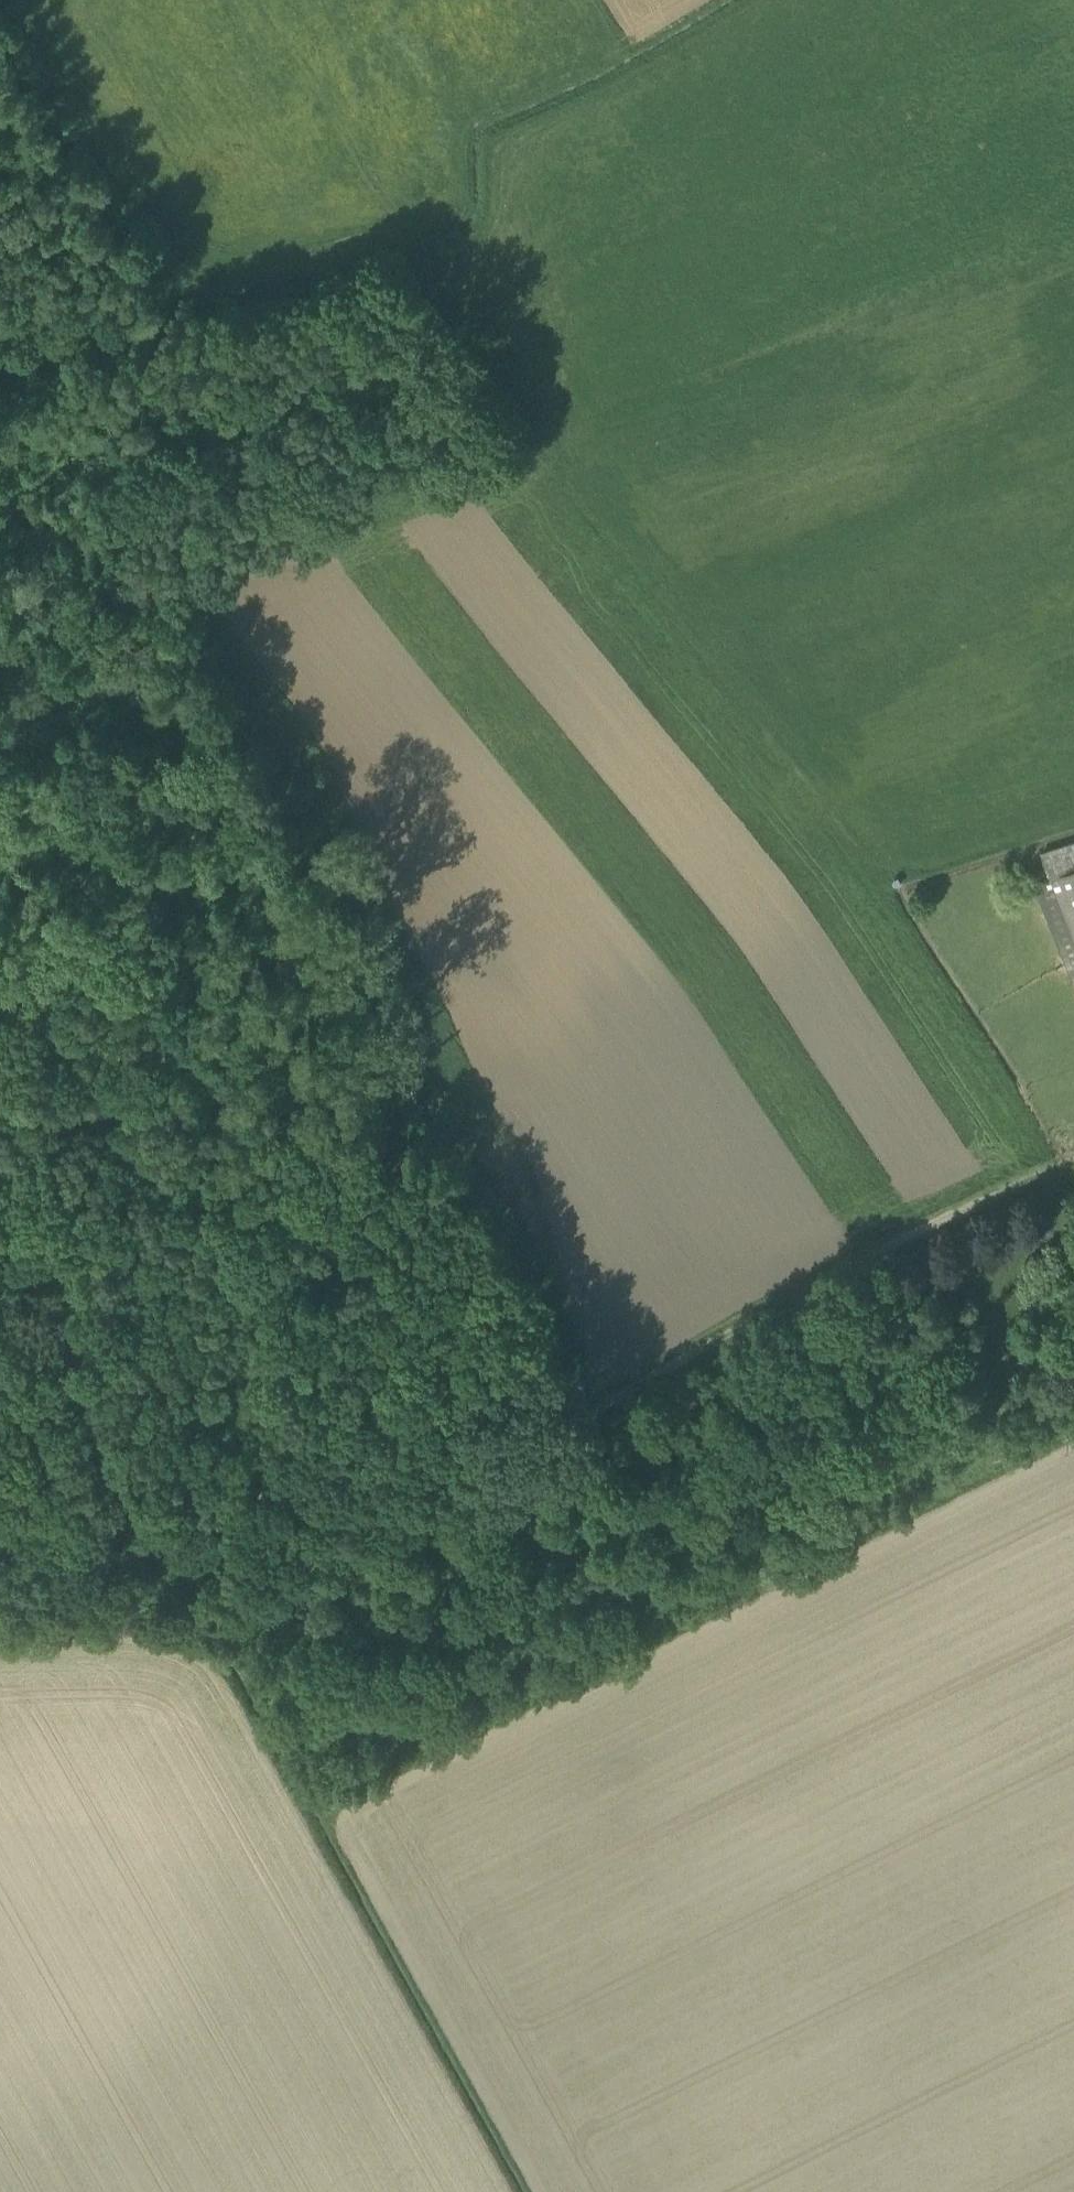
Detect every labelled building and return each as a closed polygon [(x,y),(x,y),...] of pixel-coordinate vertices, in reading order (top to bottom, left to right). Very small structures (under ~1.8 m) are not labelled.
[(1043,854),(1052,879),(1035,887),(1073,982),(1073,845),(1043,854)]
